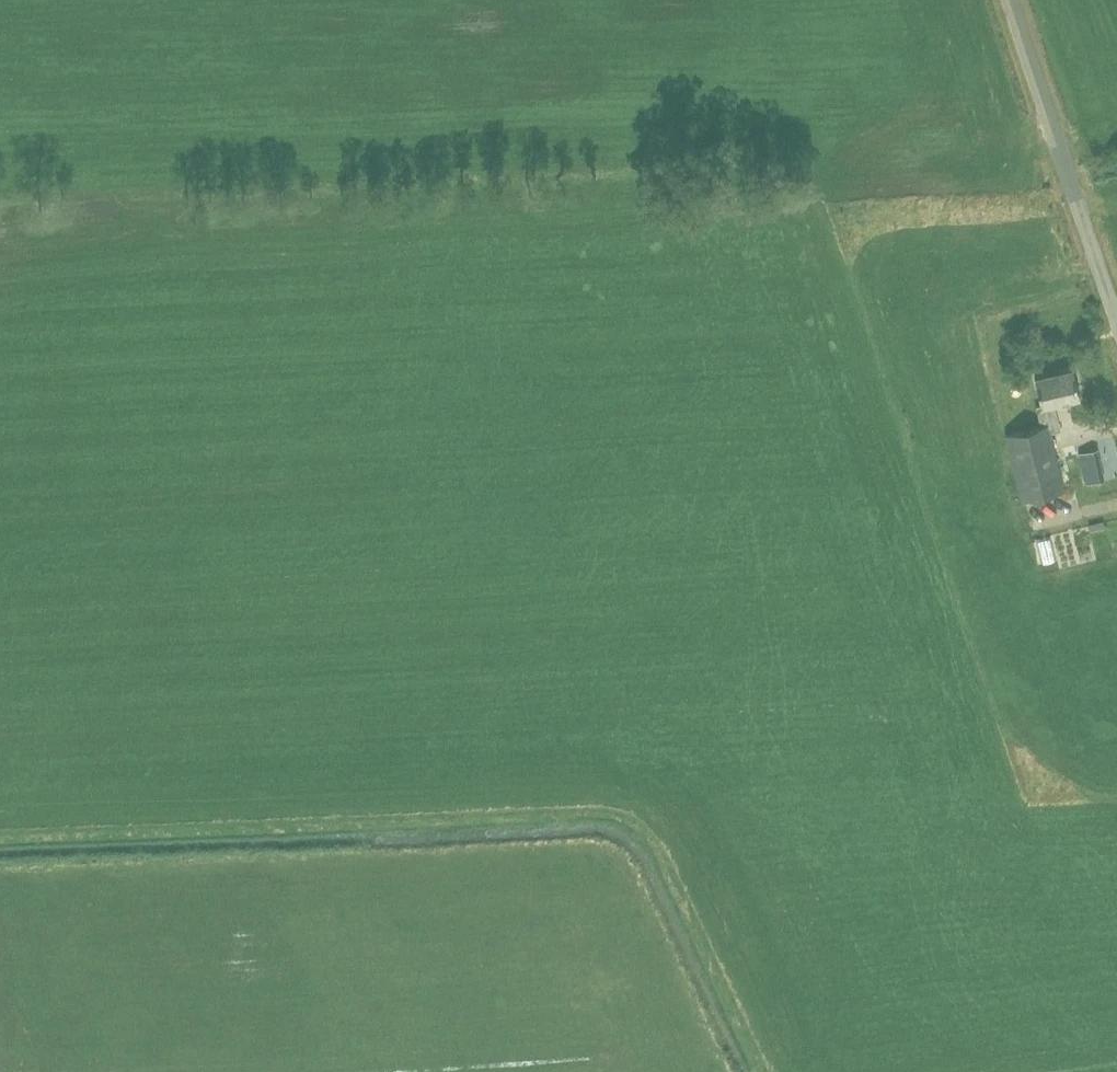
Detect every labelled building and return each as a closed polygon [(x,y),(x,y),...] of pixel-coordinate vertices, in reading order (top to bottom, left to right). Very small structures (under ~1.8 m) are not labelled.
[(1042,405),(1036,407),(1041,426),(1005,434),(1022,501),(1064,490),(1050,433),(1059,430),(1053,404),(1081,397),(1073,368),(1035,378),(1042,405)]
